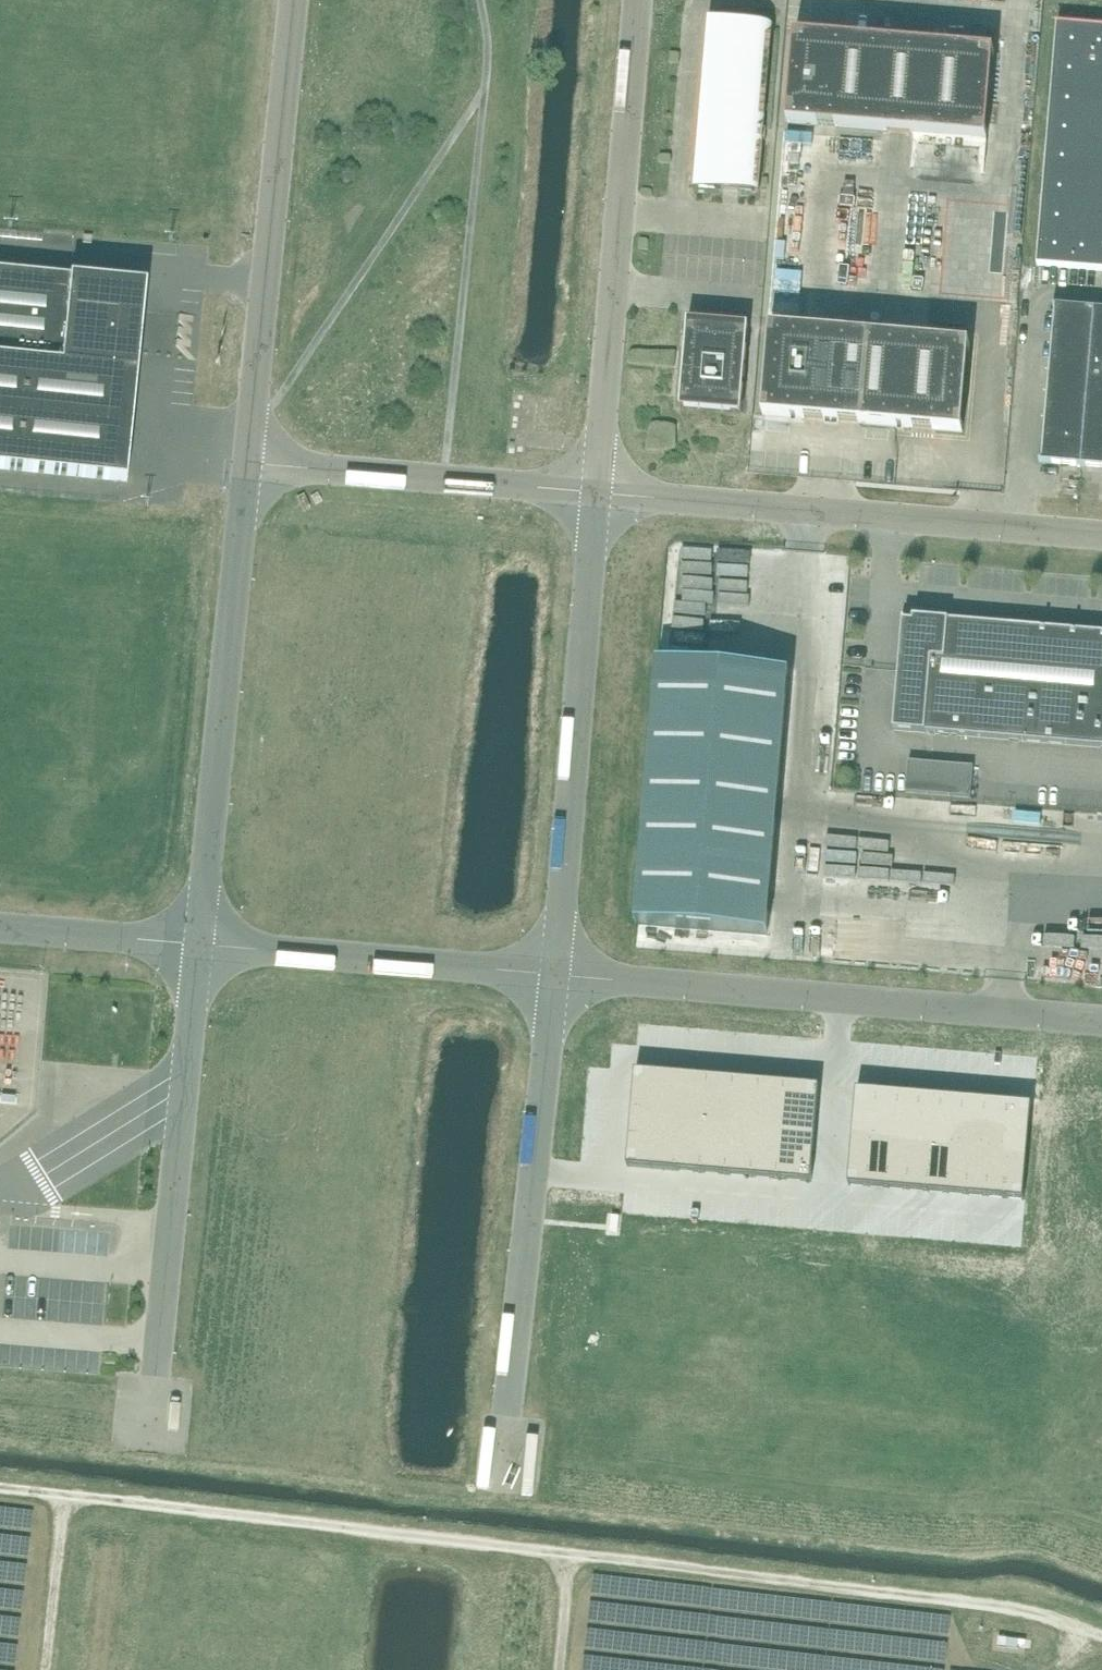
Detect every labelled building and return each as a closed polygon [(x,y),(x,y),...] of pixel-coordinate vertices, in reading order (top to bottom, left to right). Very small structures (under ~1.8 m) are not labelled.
[(1101,51),(1101,28),(1058,24),(1056,47),(1101,51)] [(703,136),(699,187),(722,189),(722,190),(739,192),(739,191),(755,192),(759,140),(766,141),(767,129),(760,129),(769,30),(713,25),(704,124),(698,123),(697,134),(697,135),(703,136)] [(987,140),(995,52),(795,35),(788,123),(987,140)] [(1056,47),(1054,69),(1101,73),(1101,51),(1056,47)] [(1054,69),(1052,90),(1101,95),(1101,73),(1054,69)] [(1052,90),(1050,112),(1101,116),(1101,95),(1052,90)] [(1050,112),(1048,134),(1101,139),(1101,116),(1050,112)] [(1048,134),(1047,155),(1101,160),(1101,139),(1048,134)] [(1047,155),(1045,177),(1101,182),(1101,160),(1047,155)] [(1045,177),(1043,198),(1101,204),(1101,182),(1045,177)] [(1043,198),(1041,221),(1101,226),(1101,204),(1043,198)] [(783,225),(797,227),(799,213),(784,212),(783,225)] [(1041,221),(1039,242),(1101,248),(1101,226),(1041,221)] [(1039,242),(1037,265),(1101,271),(1101,248),(1039,242)] [(0,271),(0,469),(127,482),(147,285),(0,271)] [(1092,337),(1095,309),(1056,307),(1053,334),(1092,337)] [(1101,338),(1101,310),(1095,309),(1092,337),(1101,338)] [(725,323),(712,322),(712,321),(711,321),(710,326),(687,325),(681,404),(742,409),(749,330),(726,328),(726,322),(725,322),(725,323)] [(970,351),(970,344),(770,327),(770,334),(773,335),(766,408),(764,408),(763,415),(963,432),(963,425),(961,425),(967,351),(970,351)] [(1090,363),(1092,337),(1053,334),(1051,360),(1090,363)] [(1092,337),(1090,363),(1101,364),(1101,338),(1092,337)] [(1088,390),(1090,363),(1051,360),(1049,387),(1088,390)] [(1090,363),(1088,390),(1101,391),(1101,364),(1090,363)] [(1085,416),(1088,390),(1049,387),(1046,413),(1085,416)] [(1088,390),(1085,416),(1101,417),(1101,391),(1088,390)] [(1083,442),(1085,416),(1046,413),(1044,439),(1083,442)] [(1085,416),(1083,442),(1101,444),(1101,417),(1085,416)] [(1081,466),(1083,442),(1044,439),(1042,462),(1081,466)] [(1083,442),(1081,466),(1101,467),(1101,444),(1083,442)] [(914,618),(913,623),(903,622),(894,731),(1101,748),(1101,634),(914,618)] [(940,764),(912,762),(909,762),(906,792),(971,798),(974,767),(940,764)] [(681,1116),(685,1075),(636,1071),(632,1112),(681,1116)] [(710,1077),(685,1075),(681,1116),(680,1127),(706,1129),(710,1077)] [(736,1080),(710,1077),(706,1129),(731,1132),(736,1080)] [(731,1132),(757,1134),(761,1082),(736,1080),(731,1132)] [(761,1082),(757,1134),(783,1136),(787,1084),(761,1082)] [(783,1136),(816,1139),(820,1087),(787,1084),(783,1136)] [(872,1140),(876,1092),(874,1092),(854,1090),(850,1139),(870,1140),(872,1140)] [(894,1142),(898,1094),(876,1092),(872,1140),(890,1142),(894,1142)] [(915,1144),(920,1096),(915,1095),(900,1094),(898,1094),(894,1142),(910,1144),(915,1144)] [(937,1146),(941,1097),(937,1097),(922,1096),(920,1096),(915,1144),(930,1145),(937,1146)] [(959,1148),(963,1099),(953,1098),(944,1097),(941,1097),(937,1146),(949,1147),(959,1148)] [(980,1149),(985,1101),(965,1099),(963,1099),(959,1148),(969,1149),(980,1149)] [(1002,1151),(1006,1102),(988,1101),(985,1101),(980,1149),(989,1150),(1002,1151)] [(1025,1153),(1030,1104),(1006,1102),(1002,1151),(1006,1152),(1025,1153)] [(679,1143),(680,1127),(681,1116),(632,1112),(630,1139),(679,1143)] [(677,1171),(702,1173),(706,1129),(680,1127),(679,1143),(677,1171)] [(702,1173),(728,1175),(731,1132),(706,1129),(702,1173)] [(731,1132),(728,1175),(753,1177),(757,1134),(731,1132)] [(783,1136),(757,1134),(753,1177),(779,1180),(783,1136)] [(783,1136),(779,1180),(812,1182),(816,1139),(783,1136)] [(627,1167),(677,1171),(679,1143),(630,1139),(627,1167)] [(866,1189),(870,1140),(850,1139),(846,1184),(846,1187),(847,1187),(866,1189)] [(886,1190),(890,1142),(872,1140),(870,1140),(866,1189),(868,1189),(886,1190)] [(906,1192),(910,1144),(894,1142),(890,1142),(886,1190),(892,1191),(906,1192)] [(925,1193),(930,1145),(915,1144),(910,1144),(906,1192),(913,1192),(925,1193)] [(945,1195),(949,1147),(937,1146),(930,1145),(925,1193),(936,1194),(945,1195)] [(965,1197),(969,1149),(959,1148),(949,1147),(945,1195),(957,1196),(965,1197)] [(985,1198),(989,1150),(980,1149),(969,1149),(965,1197),(979,1198),(980,1198),(985,1198)] [(1002,1200),(1006,1152),(1002,1151),(989,1150),(985,1198),(989,1199),(1002,1200)] [(1021,1201),(1025,1153),(1006,1152),(1002,1200),(1005,1200),(1007,1200),(1021,1201)] [(14,1249),(15,1237),(0,1236),(0,1249),(14,1249)]
